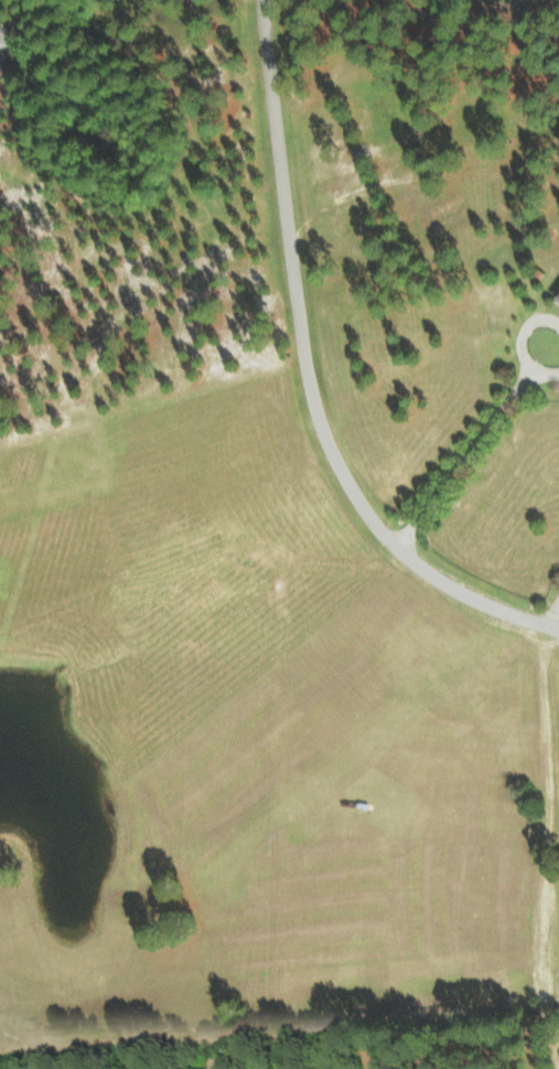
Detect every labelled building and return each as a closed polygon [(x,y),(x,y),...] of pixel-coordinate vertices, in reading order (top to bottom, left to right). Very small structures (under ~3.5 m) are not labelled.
[(547,302),(558,311),(558,285),(547,302)]
